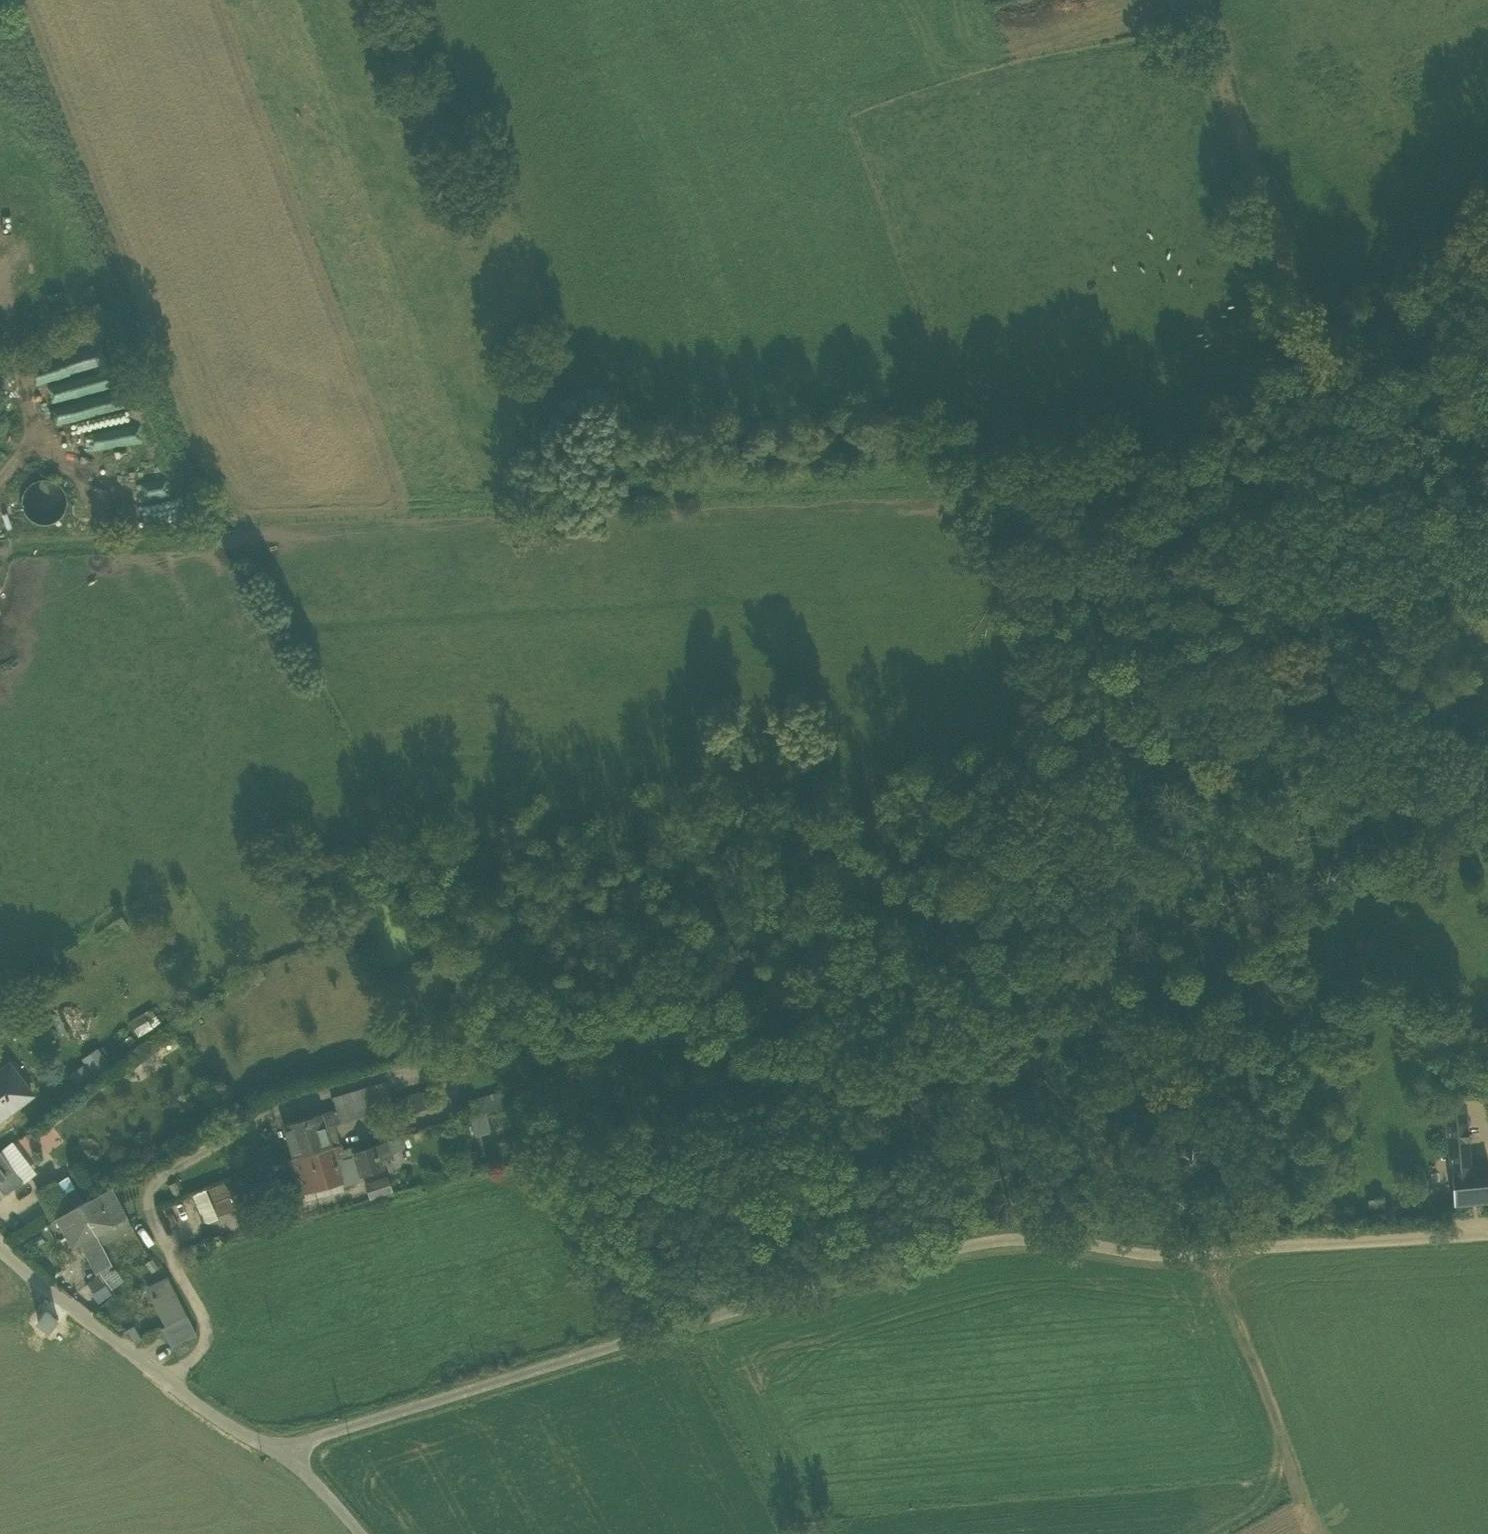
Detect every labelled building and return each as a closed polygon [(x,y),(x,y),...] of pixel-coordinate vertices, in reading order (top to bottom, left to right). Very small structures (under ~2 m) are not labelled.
[(59,374),(84,367),(81,359),(56,365),(59,374)] [(102,454),(103,463),(144,461),(142,442),(122,444),(122,433),(60,437),(61,449),(126,445),(126,452),(102,454)] [(22,496),(22,505),(26,514),(32,520),(40,524),(49,524),(58,521),(64,514),(68,506),(68,497),(65,488),(58,482),(50,478),(41,478),(33,482),(26,488),(22,496)] [(152,1008),(130,1021),(139,1037),(161,1024),(152,1008)] [(122,1059),(129,1072),(153,1053),(177,1036),(169,1024),(122,1059)] [(98,1047),(82,1059),(94,1076),(111,1064),(98,1047)] [(0,1072),(0,1120),(33,1095),(10,1064),(0,1072)] [(84,1065),(70,1076),(79,1088),(94,1077),(84,1065)] [(326,1127),(393,1108),(392,1102),(385,1081),(332,1097),(335,1109),(322,1113),(326,1127)] [(430,1089),(392,1102),(393,1108),(396,1117),(435,1104),(430,1089)] [(475,1097),(479,1113),(487,1111),(505,1106),(501,1090),(475,1097)] [(1454,1204),(1487,1201),(1487,1165),(1470,1167),(1465,1104),(1446,1106),(1454,1204)] [(479,1113),(470,1115),(476,1136),(493,1132),(487,1111),(479,1113)] [(285,1124),(295,1158),(332,1146),(326,1127),(322,1113),(285,1124)] [(341,1143),(332,1146),(295,1158),(293,1158),(302,1191),(303,1191),(341,1180),(343,1186),(344,1186),(365,1180),(363,1176),(383,1170),(379,1156),(390,1153),(390,1152),(401,1148),(398,1138),(357,1151),(356,1146),(343,1150),(341,1143)] [(14,1142),(0,1152),(24,1183),(38,1174),(14,1142)] [(5,1194),(24,1183),(0,1152),(0,1197),(5,1194)] [(69,1176),(56,1182),(72,1209),(72,1210),(84,1203),(69,1176)] [(366,1184),(371,1198),(393,1191),(388,1177),(366,1184)] [(345,1191),(344,1186),(343,1186),(341,1180),(303,1191),(306,1201),(345,1191)] [(40,1190),(56,1218),(72,1209),(56,1182),(55,1181),(40,1190)] [(98,1274),(100,1273),(109,1267),(113,1265),(102,1244),(133,1228),(127,1217),(112,1188),(84,1203),(72,1210),(72,1209),(56,1218),(67,1235),(74,1247),(82,1243),(98,1274)] [(207,1189),(193,1195),(205,1224),(219,1218),(207,1189)] [(1369,1200),(1370,1210),(1382,1208),(1381,1198),(1369,1200)] [(58,1241),(67,1235),(56,1218),(47,1224),(58,1241)] [(62,1267),(51,1256),(42,1265),(53,1276),(62,1267)] [(112,1271),(109,1267),(100,1273),(112,1289),(123,1281),(115,1271),(114,1271),(112,1271)] [(151,1285),(170,1324),(186,1317),(167,1277),(151,1285)] [(107,1284),(92,1293),(98,1303),(113,1294),(107,1284)] [(36,1322),(50,1332),(61,1319),(47,1308),(36,1322)] [(163,1327),(174,1346),(195,1336),(186,1317),(170,1324),(163,1327)]
